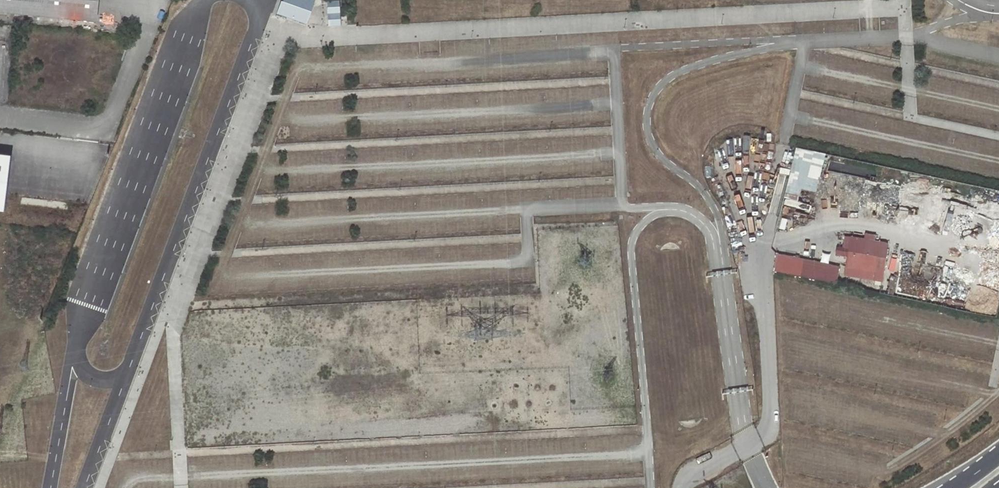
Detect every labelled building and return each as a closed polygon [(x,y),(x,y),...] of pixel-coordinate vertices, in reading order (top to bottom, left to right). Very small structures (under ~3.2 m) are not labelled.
[(97,22),(99,0),(0,0),(0,12),(97,22)] [(317,0),(285,0),(284,2),(282,2),(278,15),(308,25),(317,0)] [(341,2),(328,3),(330,27),(342,27),(341,2)] [(796,148),(784,198),(811,205),(824,154),(796,148)] [(0,156),(0,211),(4,212),(10,157),(0,156)] [(851,237),(844,275),(882,282),(887,244),(874,241),(875,234),(865,233),(864,239),(851,237)] [(776,254),(773,271),(836,284),(839,267),(776,254)] [(971,312),(997,317),(998,307),(998,266),(982,263),(971,312)]
